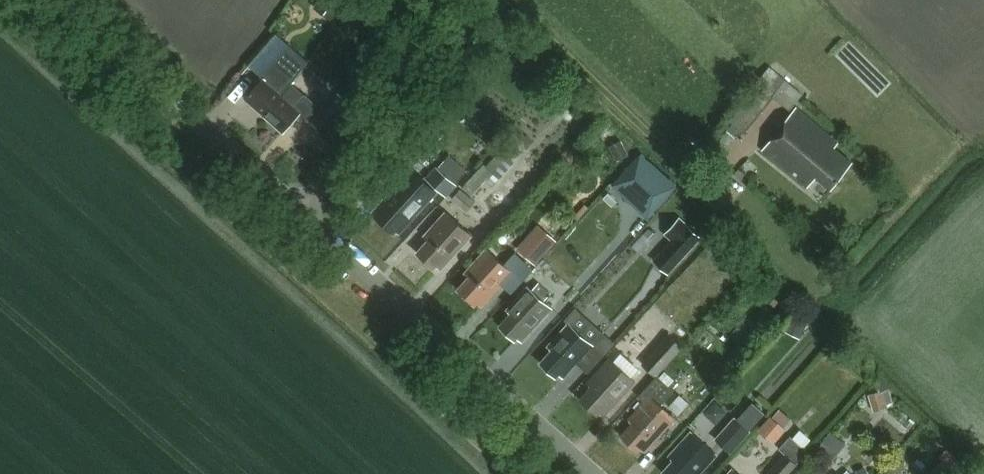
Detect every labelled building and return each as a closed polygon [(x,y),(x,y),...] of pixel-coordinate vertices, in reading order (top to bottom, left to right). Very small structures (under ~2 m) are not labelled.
[(265,114),(292,83),(308,60),(287,43),(259,75),(262,78),(245,97),(265,114)] [(787,111),(801,95),(769,67),(718,124),(735,139),(741,132),(742,133),(772,98),(787,111)] [(292,83),(265,114),(284,132),(301,112),(308,118),(319,105),(292,83)] [(326,136),(352,108),(336,93),(310,122),(326,136)] [(815,176),(830,188),(851,163),(833,148),(837,143),(796,109),(762,150),(806,187),(815,176)] [(485,166),(492,172),(506,157),(499,150),(485,166)] [(492,172),(485,166),(483,164),(461,187),(470,196),(492,172)] [(410,167),(370,213),(393,234),(396,230),(400,234),(438,191),(410,167)] [(456,185),(436,167),(426,178),(445,197),(456,185)] [(459,189),(450,199),(464,212),(473,202),(459,189)] [(427,242),(417,253),(434,269),(437,266),(441,269),(471,236),(446,213),(423,238),(427,242)] [(517,253),(532,266),(553,242),(539,229),(517,253)] [(588,236),(563,264),(591,288),(615,259),(588,236)] [(467,272),(471,275),(458,289),(475,305),(477,302),(481,306),(512,272),(487,249),(467,272)] [(551,309),(545,303),(552,296),(538,283),(531,291),(528,288),(507,310),(511,314),(499,327),(515,341),(518,338),(522,341),(551,309)] [(800,338),(809,319),(794,312),(785,331),(800,338)] [(592,345),(569,325),(546,349),(550,353),(540,364),(559,381),(592,345)] [(682,348),(668,335),(642,364),(656,377),(682,348)] [(597,415),(600,412),(604,415),(634,382),(610,359),(587,384),(591,387),(580,399),(597,415)] [(644,452),(676,419),(660,405),(673,391),(657,376),(638,396),(644,401),(627,419),(632,423),(621,435),(638,451),(641,449),(644,452)] [(879,377),(874,384),(880,391),(868,394),(873,412),(887,407),(886,405),(892,403),(889,388),(879,377)] [(720,423),(732,410),(718,395),(705,408),(720,423)] [(734,417),(714,439),(730,454),(749,432),(746,430),(755,420),(744,411),(736,419),(734,417)] [(761,427),(777,442),(791,427),(774,413),(761,427)] [(830,431),(826,435),(818,445),(833,458),(842,448),(845,444),(830,431)] [(674,461),(663,473),(664,473),(698,473),(715,456),(691,433),(669,457),(674,461)] [(784,454),(796,465),(808,452),(790,436),(779,449),(784,454)] [(796,465),(784,454),(766,473),(788,473),(796,465)]
